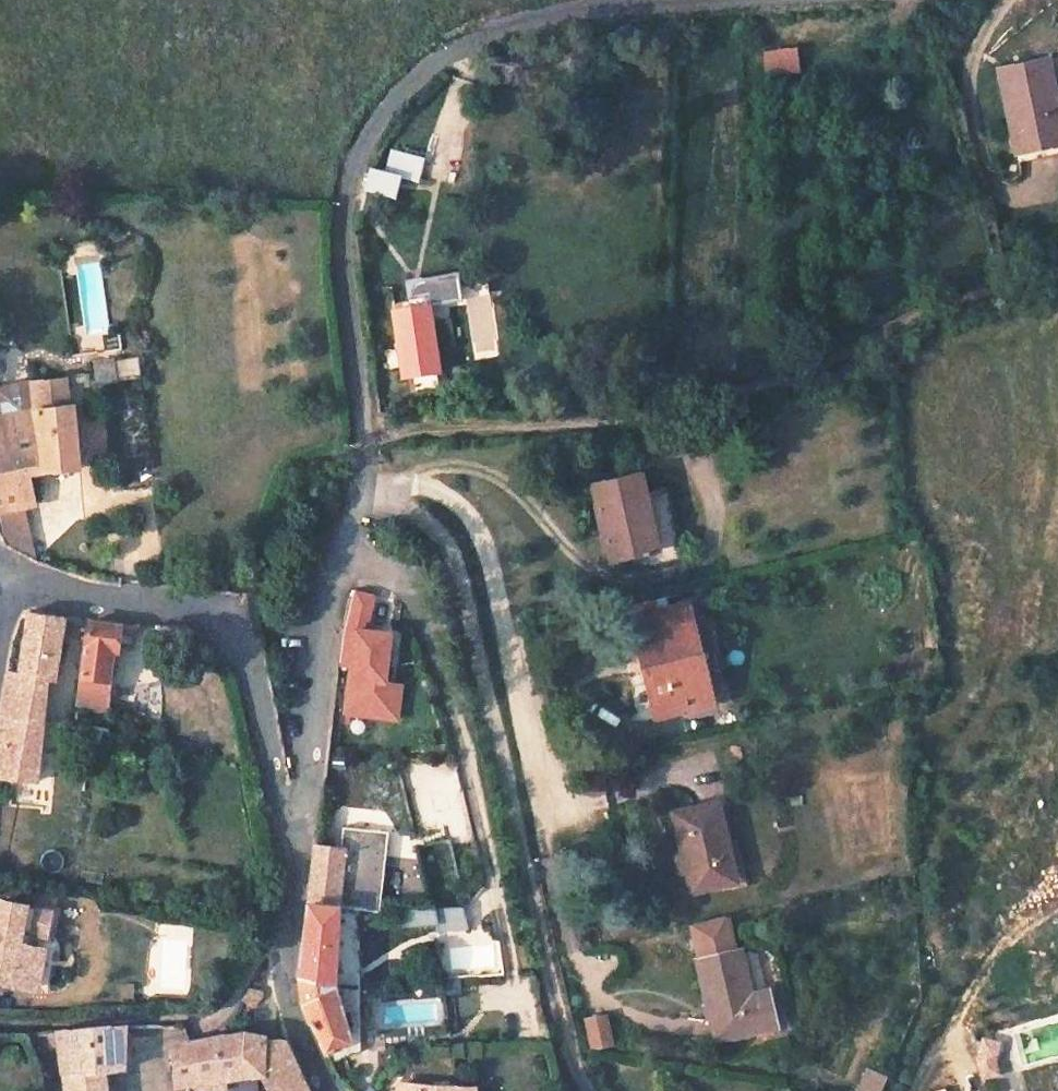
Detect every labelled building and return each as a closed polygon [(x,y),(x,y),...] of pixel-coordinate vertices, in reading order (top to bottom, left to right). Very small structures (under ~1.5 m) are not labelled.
[(805,48),(770,51),(771,76),(807,73),(805,48)] [(1027,152),(1057,146),(1057,117),(1056,104),(1057,104),(1057,60),(1010,68),(1027,152)] [(427,159),(397,150),(389,173),(403,177),(420,182),(427,159)] [(389,173),(375,168),(368,190),(396,199),(403,177),(389,173)] [(412,283),(410,286),(409,290),(410,300),(394,303),(406,379),(417,378),(419,395),(442,391),(439,374),(442,373),(431,306),(464,300),(458,269),(422,274),(422,277),(420,278),(418,278),(417,278),(415,279),(414,281),(412,283)] [(115,378),(112,354),(94,356),(96,368),(97,380),(115,378)] [(118,378),(140,376),(138,356),(116,358),(118,378)] [(97,380),(96,368),(87,369),(88,381),(97,380)] [(13,541),(30,539),(26,502),(35,500),(34,472),(81,467),(75,400),(68,395),(67,371),(32,374),(32,378),(34,399),(0,402),(0,523),(13,541)] [(32,378),(0,384),(0,402),(34,399),(32,378)] [(640,474),(593,485),(611,560),(625,557),(628,569),(681,557),(665,494),(645,498),(640,474)] [(390,635),(365,632),(373,595),(352,589),(347,604),(341,642),(338,667),(350,668),(345,713),(380,717),(384,681),(390,635)] [(685,608),(635,620),(657,712),(708,701),(685,608)] [(27,613),(18,672),(7,670),(0,708),(0,776),(36,781),(36,779),(46,678),(54,679),(62,626),(63,618),(27,613)] [(120,626),(89,621),(88,629),(77,702),(90,705),(88,721),(100,722),(101,707),(105,708),(109,684),(108,683),(113,650),(117,652),(120,626)] [(384,681),(380,717),(397,719),(400,684),(384,681)] [(713,803),(708,783),(689,787),(693,807),(713,803)] [(95,800),(82,799),(80,812),(93,815),(95,800)] [(693,807),(674,812),(684,853),(687,852),(691,870),(688,871),(693,892),(736,881),(717,802),(713,803),(693,807)] [(318,846),(315,845),(301,973),(305,1004),(332,1062),(361,1048),(360,1001),(360,989),(360,979),(359,915),(359,908),(376,911),(378,904),(386,832),(343,827),(341,849),(318,846)] [(394,856),(399,896),(427,893),(422,852),(394,856)] [(684,853),(678,855),(682,872),(688,871),(691,870),(687,852),(684,853)] [(0,901),(0,980),(38,987),(44,949),(19,943),(25,906),(0,901)] [(50,909),(33,907),(29,934),(46,937),(50,909)] [(431,910),(401,910),(402,924),(433,924),(433,928),(466,928),(461,909),(431,910)] [(694,934),(730,926),(727,915),(692,923),(694,934)] [(700,959),(735,951),(730,926),(694,934),(700,959)] [(700,959),(698,960),(716,1041),(776,1027),(767,988),(751,992),(742,956),(741,950),(735,951),(700,959)] [(758,952),(742,956),(751,992),(767,988),(758,952)] [(421,999),(442,991),(438,979),(417,986),(421,999)] [(256,990),(249,987),(240,1003),(255,1007),(262,992),(256,990)] [(605,1013),(586,1017),(593,1048),(612,1044),(605,1013)] [(153,1024),(126,1025),(125,1033),(153,1033),(153,1024)] [(104,1090),(101,1068),(122,1065),(123,1025),(58,1031),(66,1090),(104,1090)] [(223,1035),(191,1042),(198,1083),(225,1079),(261,1075),(265,1037),(244,1031),(223,1035)] [(261,1075),(259,1076),(265,1090),(307,1090),(283,1040),(270,1040),(270,1038),(265,1037),(261,1075)] [(191,1042),(170,1045),(174,1086),(191,1083),(198,1083),(191,1042)] [(995,1054),(980,1059),(984,1072),(999,1069),(995,1054)] [(122,1065),(101,1068),(104,1090),(125,1087),(122,1065)] [(868,1071),(859,1090),(880,1090),(886,1078),(868,1071)] [(191,1083),(191,1090),(207,1090),(227,1089),(225,1079),(198,1083),(191,1083)]
